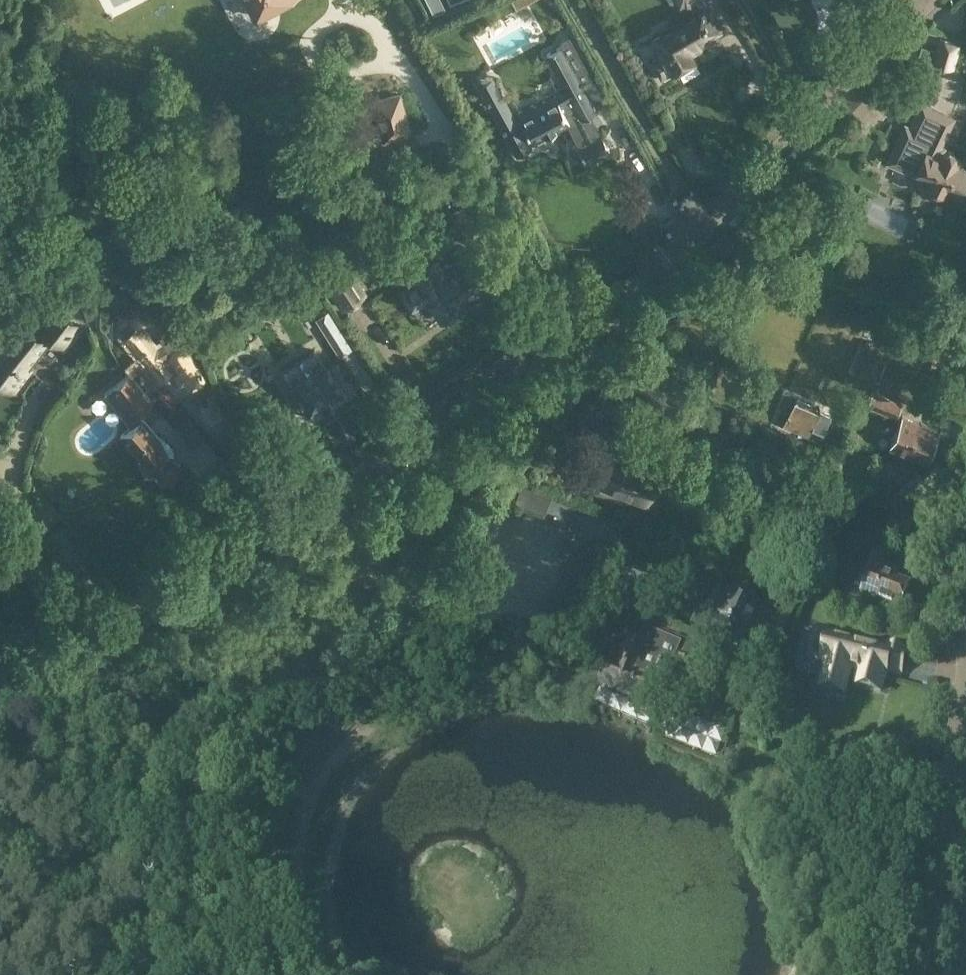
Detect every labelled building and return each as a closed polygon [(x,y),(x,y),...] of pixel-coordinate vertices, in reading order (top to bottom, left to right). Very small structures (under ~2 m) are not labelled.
[(254,19),(290,0),(244,0),(254,19)] [(442,0),(426,0),(433,14),(446,8),(442,0)] [(692,14),(648,40),(658,56),(649,61),(659,79),(692,60),(687,51),(721,31),(706,6),(705,7),(701,0),(673,0),(678,8),(686,4),(692,14)] [(961,43),(937,37),(931,62),(935,64),(935,65),(951,69),(952,67),(953,68),(961,43)] [(494,109),(516,149),(532,141),(566,122),(578,144),(594,135),(584,117),(596,110),(580,80),(591,74),(572,40),(546,54),(559,80),(547,86),(552,96),(533,106),(532,102),(517,110),(511,100),(494,109)] [(931,62),(916,59),(913,70),(932,75),(935,65),(935,64),(931,62)] [(411,134),(400,92),(372,99),(382,141),(411,134)] [(905,121),(898,138),(922,149),(923,149),(925,150),(913,174),(926,180),(924,185),(926,185),(930,190),(936,193),(941,193),(960,202),(965,190),(965,166),(963,165),(965,160),(956,156),(955,152),(948,149),(945,151),(944,151),(946,146),(942,144),(943,141),(941,140),(945,131),(932,125),(930,128),(926,126),(928,121),(910,112),(906,122),(905,121)] [(684,141),(674,125),(664,130),(674,147),(684,141)] [(594,135),(578,144),(577,144),(588,161),(610,149),(600,132),(594,135)] [(651,213),(644,218),(651,230),(659,225),(651,213)] [(463,304),(461,300),(496,277),(478,250),(447,271),(437,257),(409,275),(412,280),(399,288),(413,309),(430,298),(442,318),(463,304)] [(340,311),(367,293),(346,262),(320,279),(340,311)] [(61,287),(55,294),(68,305),(74,297),(61,287)] [(92,314),(95,313),(90,300),(81,304),(87,321),(94,318),(92,314)] [(14,389),(16,387),(30,370),(27,367),(51,336),(60,344),(77,320),(58,307),(56,308),(40,330),(20,314),(0,340),(0,379),(14,389)] [(315,318),(339,356),(351,348),(328,310),(315,318)] [(181,326),(190,343),(200,337),(192,321),(181,326)] [(183,381),(188,388),(203,379),(184,345),(186,344),(185,342),(179,332),(167,339),(176,354),(170,357),(179,373),(175,375),(179,383),(183,381)] [(866,339),(853,371),(867,377),(866,379),(872,381),(873,379),(877,380),(890,348),(866,339)] [(308,415),(344,392),(325,362),(324,363),(315,349),(281,370),(290,385),(289,386),(296,396),(293,398),(298,407),(301,405),(308,415)] [(135,416),(153,402),(130,373),(112,388),(135,416)] [(866,405),(896,417),(902,403),(872,390),(866,405)] [(176,402),(167,392),(153,404),(162,415),(176,402)] [(782,426),(808,437),(812,428),(823,432),(831,413),(794,398),(782,426)] [(935,429),(899,414),(887,445),(923,460),(935,429)] [(161,438),(142,416),(119,436),(137,458),(150,474),(151,473),(161,485),(182,468),(171,456),(175,453),(161,437),(161,438)] [(644,507),(660,470),(607,447),(592,484),(644,507)] [(909,536),(914,523),(891,514),(886,526),(909,536)] [(901,612),(912,585),(897,579),(900,571),(893,569),(898,556),(874,547),(863,577),(867,579),(861,595),(901,612)] [(578,587),(604,603),(613,585),(616,587),(624,571),(597,555),(578,587)] [(756,604),(724,590),(706,633),(715,637),(715,641),(726,645),(729,642),(738,646),(756,604)] [(599,634),(608,618),(596,611),(587,628),(599,634)] [(611,646),(597,681),(649,702),(647,707),(654,710),(661,694),(680,702),(696,662),(675,654),(680,642),(651,629),(646,641),(625,633),(618,649),(611,646)] [(823,665),(817,690),(846,698),(852,673),(856,674),(853,687),(882,694),(888,674),(902,678),(909,649),(882,641),(881,646),(826,632),(818,663),(823,665)] [(739,709),(738,726),(749,730),(754,716),(739,709)]
